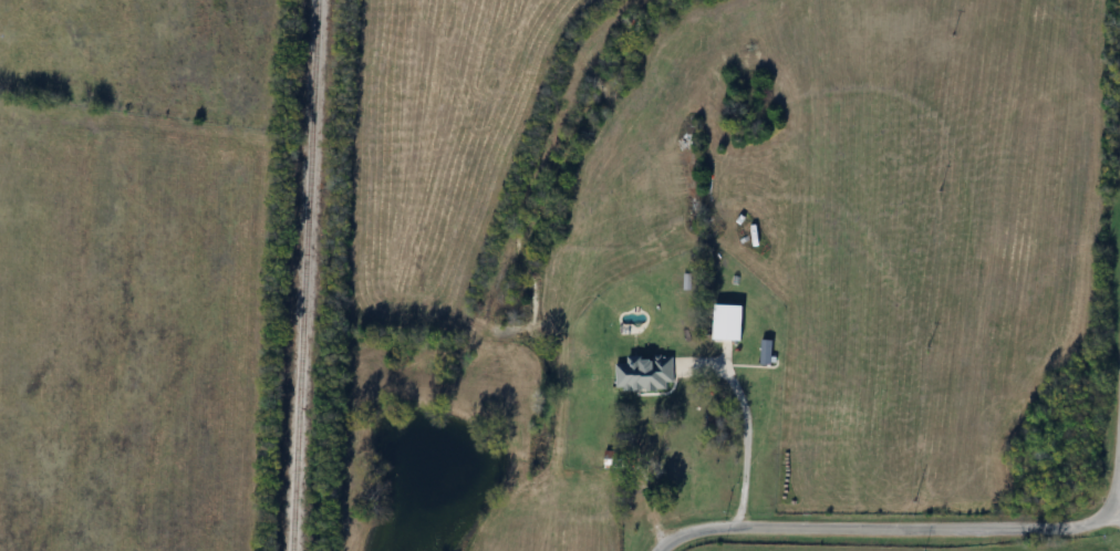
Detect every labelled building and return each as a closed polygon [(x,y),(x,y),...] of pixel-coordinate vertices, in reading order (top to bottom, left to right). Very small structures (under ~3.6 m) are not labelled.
[(745,341),(746,306),(716,305),(715,341),(745,341)] [(651,401),(670,401),(670,351),(651,351),(651,401)]
